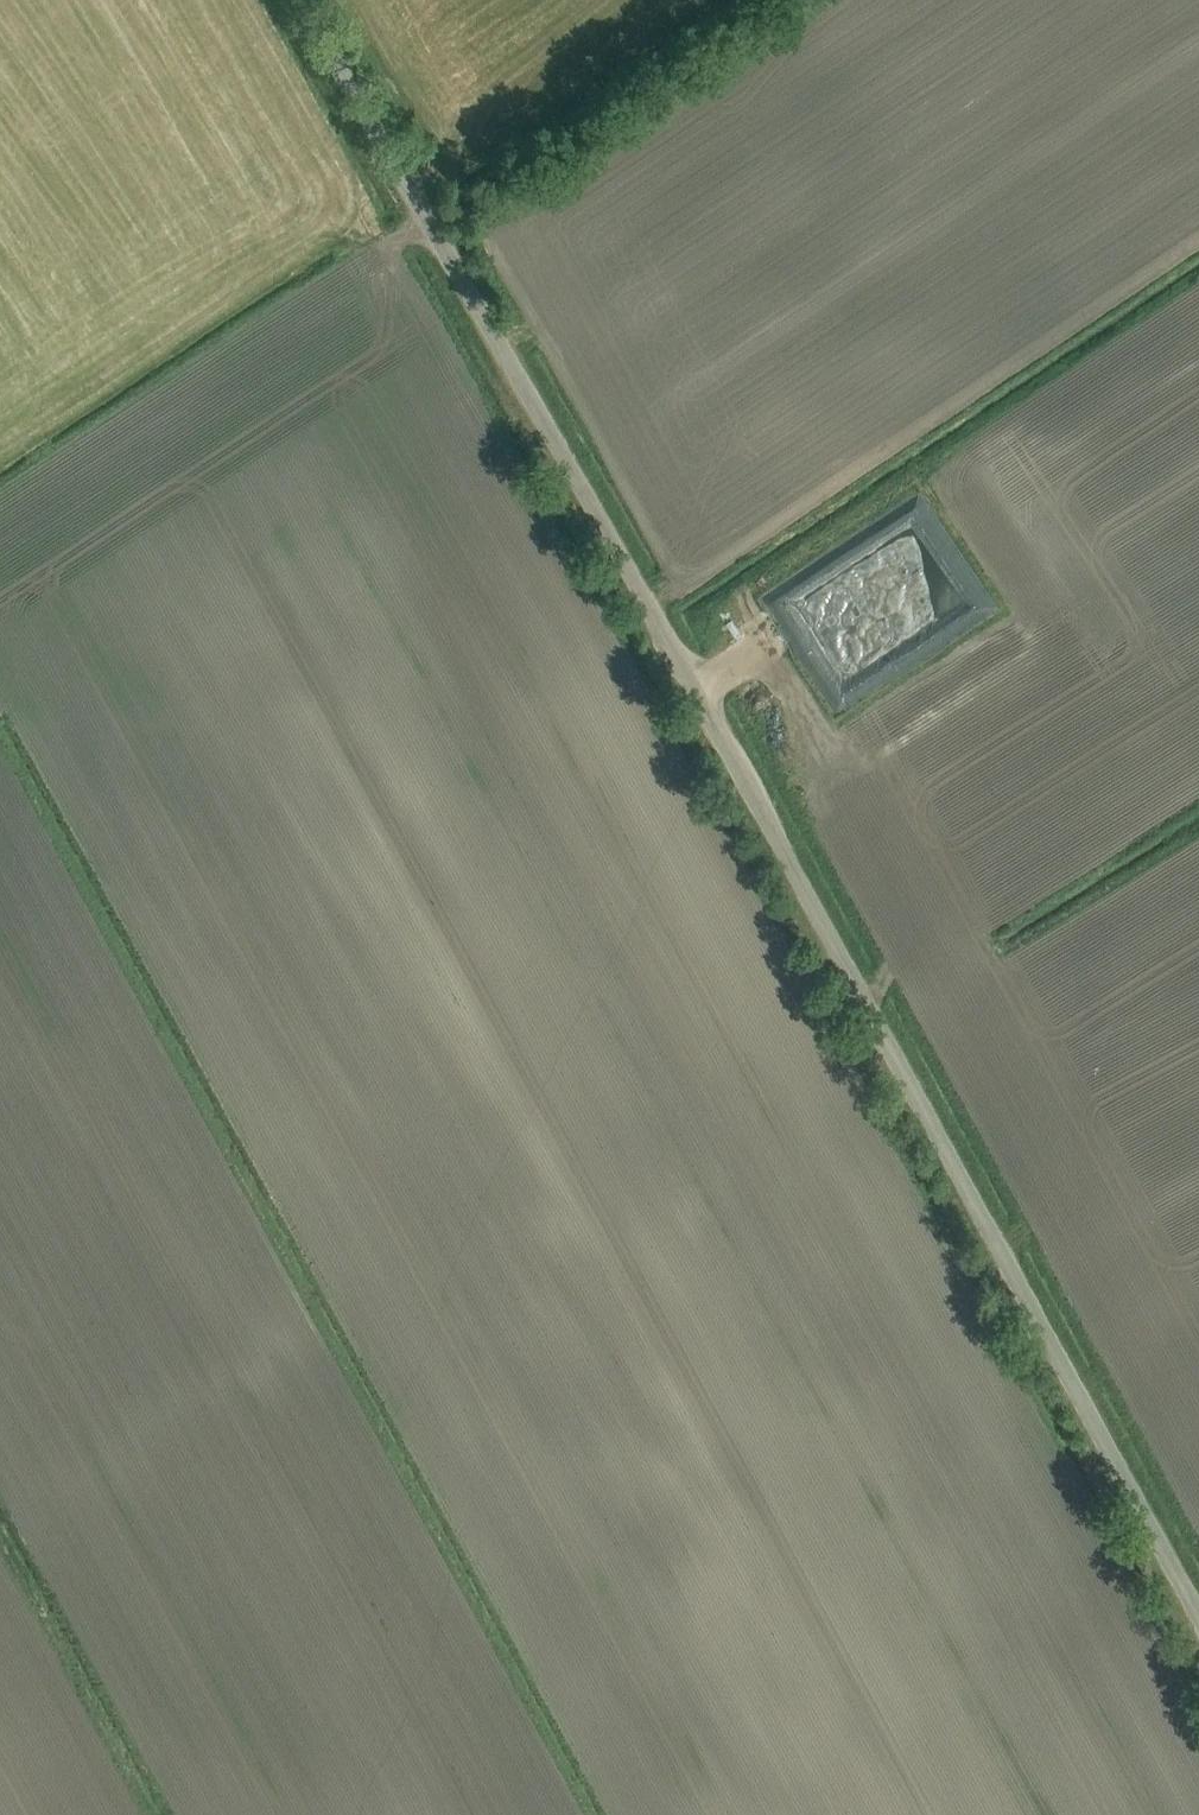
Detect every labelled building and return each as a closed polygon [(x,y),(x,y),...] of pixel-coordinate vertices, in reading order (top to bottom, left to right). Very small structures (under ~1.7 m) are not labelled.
[(813,618),(837,617),(835,591),(823,592),(822,577),(803,578),(805,607),(812,606),(813,618)]
